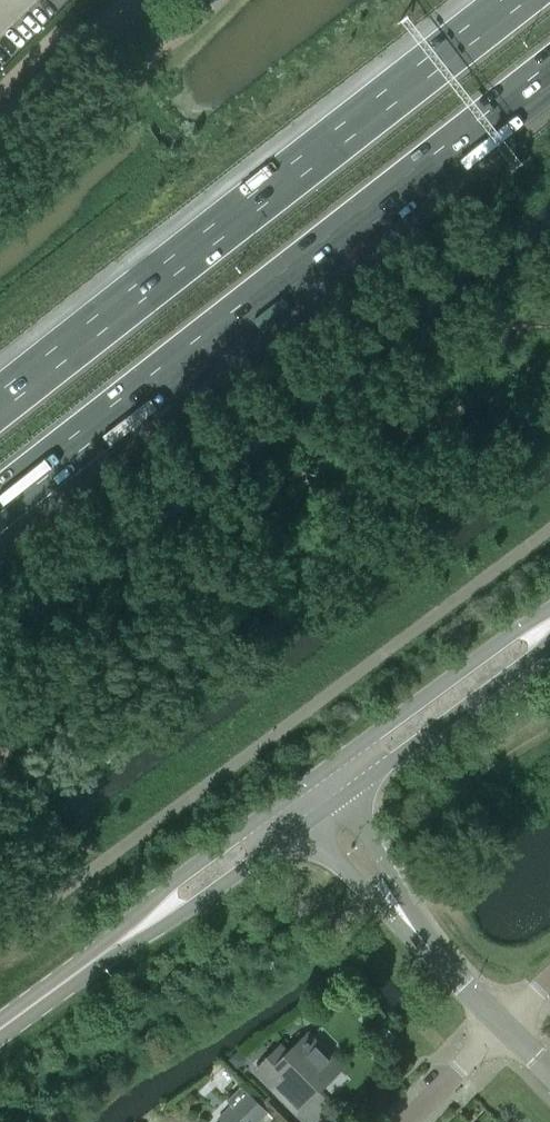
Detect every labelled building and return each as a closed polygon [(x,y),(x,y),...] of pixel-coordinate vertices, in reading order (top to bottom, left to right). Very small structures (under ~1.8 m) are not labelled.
[(377,1034),(388,1045),(396,1037),(384,1026),(377,1034)] [(314,1088),(318,1092),(343,1068),(329,1053),(324,1058),(304,1038),(289,1053),(281,1045),(255,1071),(278,1094),(289,1084),(303,1099),(314,1088)] [(266,1113),(241,1088),(227,1102),(232,1106),(219,1119),(222,1121),(257,1121),(266,1113)]
